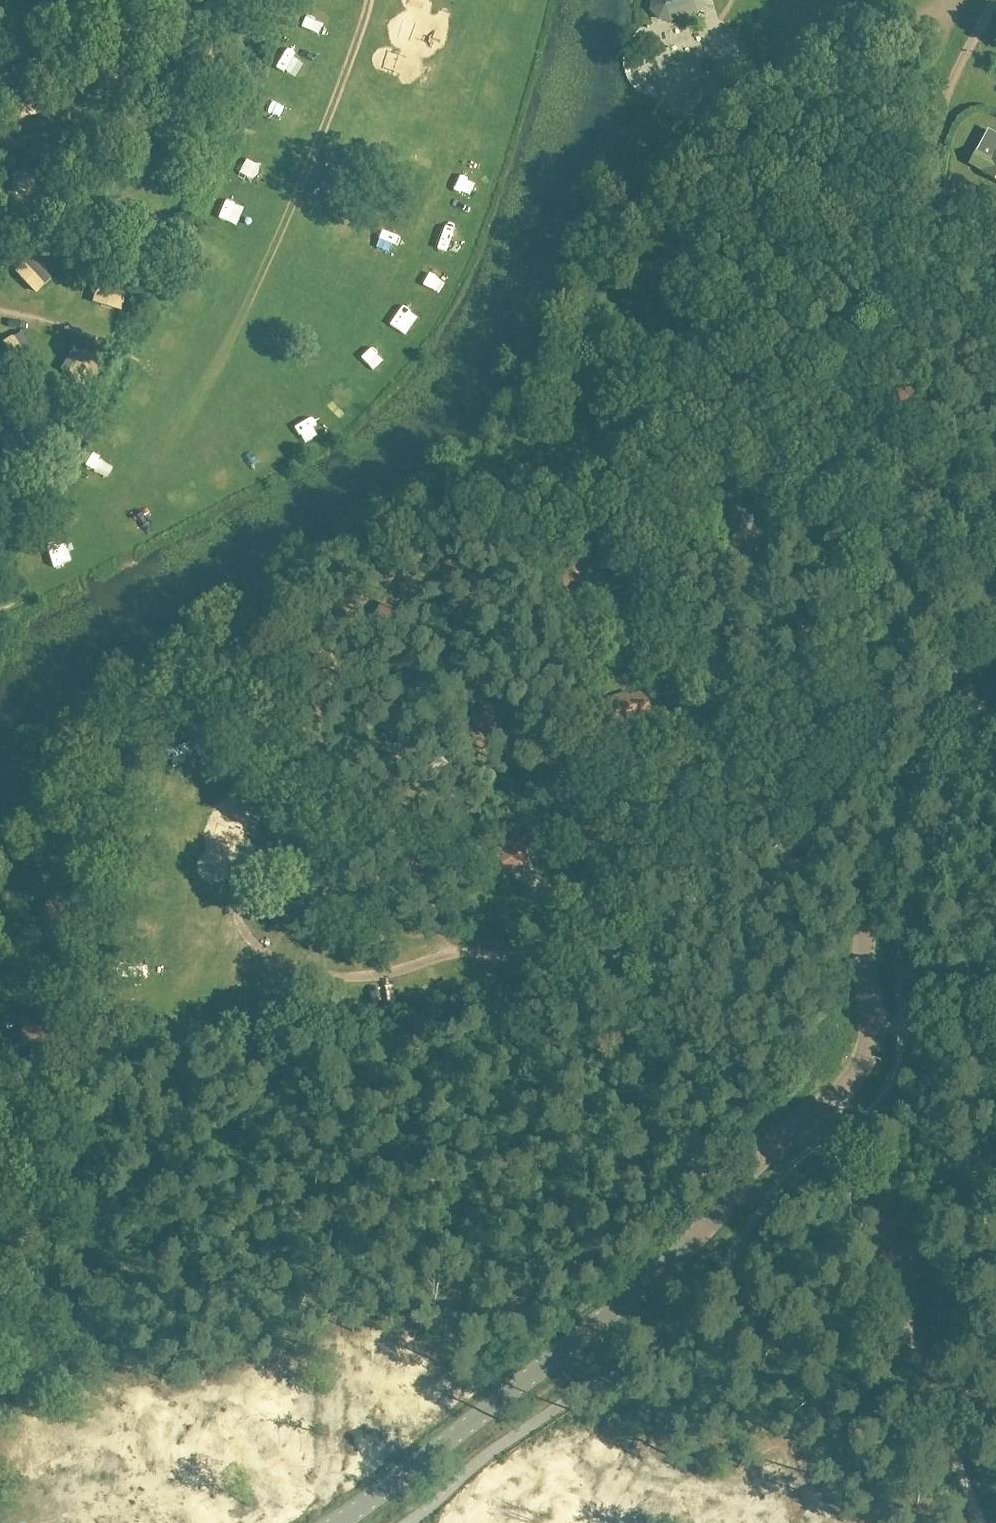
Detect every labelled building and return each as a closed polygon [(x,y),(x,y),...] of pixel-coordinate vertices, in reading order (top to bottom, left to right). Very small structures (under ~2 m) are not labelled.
[(677,7),(683,8),(689,8),(694,5),(698,1),(698,0),(670,0),(673,4),(677,7)] [(299,36),(310,37),(313,15),(301,13),(299,36)] [(699,41),(686,44),(691,58),(703,55),(699,41)] [(292,80),(308,80),(309,63),(292,63),(292,80)] [(972,163),(986,170),(986,172),(995,177),(995,132),(989,129),(972,163)] [(491,157),(494,147),(485,145),(480,160),(492,163),(494,157),(491,157)] [(22,262),(20,283),(43,285),(45,264),(22,262)] [(82,282),(83,270),(63,268),(62,280),(82,282)] [(32,463),(44,436),(25,428),(13,455),(32,463)] [(750,500),(725,508),(731,527),(726,528),(723,529),(726,544),(736,541),(737,543),(759,538),(750,500)] [(37,567),(48,574),(56,562),(45,555),(37,567)] [(623,696),(622,692),(605,697),(614,730),(632,725),(631,719),(653,713),(646,690),(623,696)] [(521,840),(497,855),(508,873),(532,858),(521,840)]
